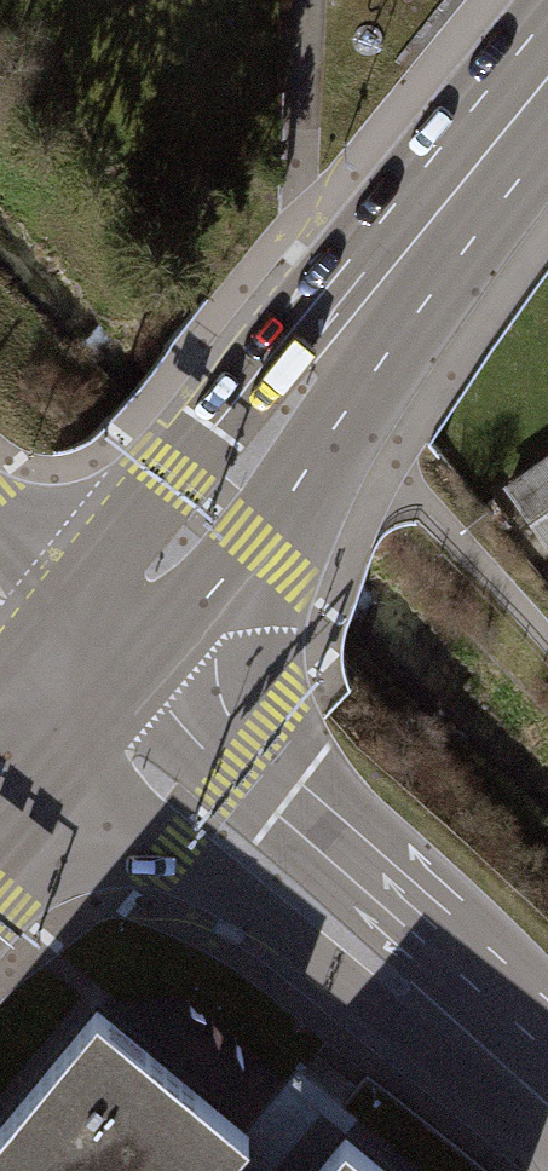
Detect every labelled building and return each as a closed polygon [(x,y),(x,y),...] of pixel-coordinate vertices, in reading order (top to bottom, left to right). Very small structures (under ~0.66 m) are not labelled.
[(543,561),(547,558),(547,443),(488,486),(543,561)] [(0,1121),(0,1170),(223,1170),(251,1136),(93,1007),(0,1121)] [(334,1137),(306,1170),(375,1170),(334,1137)]
